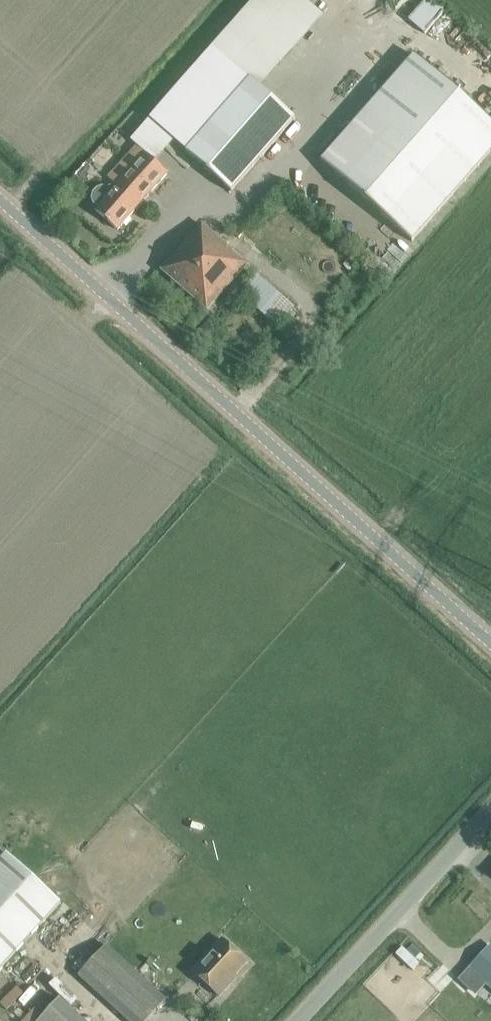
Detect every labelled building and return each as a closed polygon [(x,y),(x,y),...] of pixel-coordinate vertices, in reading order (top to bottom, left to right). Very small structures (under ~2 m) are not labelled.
[(213,47),(251,80),(314,8),(305,0),(254,0),(213,47)] [(425,31),(443,9),(433,0),(424,0),(409,18),(425,31)] [(157,126),(231,191),(295,119),(213,47),(131,140),(138,147),(157,126)] [(352,189),(365,200),(365,201),(367,202),(380,214),(382,216),(382,215),(395,227),(397,229),(410,240),(412,242),(413,240),(424,227),(426,225),(438,211),(438,212),(440,210),(439,210),(450,197),(451,197),(453,196),(452,195),(464,181),(465,182),(466,180),(466,179),(477,167),(478,167),(479,165),(490,152),(490,124),(490,123),(489,121),(476,110),(476,109),(474,108),(461,97),(461,96),(459,95),(446,83),(444,81),(444,82),(431,70),(429,68),(416,57),(414,55),(413,57),(402,70),(401,70),(400,72),(389,85),(388,85),(387,87),(376,100),(375,99),(374,101),(362,115),(361,115),(360,117),(349,130),(349,129),(347,131),(347,132),(335,145),(333,147),(334,147),(323,160),(322,159),(321,161),(322,163),(323,163),(330,169),(335,174),(337,176),(350,187),(352,189)] [(98,207),(95,210),(118,230),(167,173),(145,154),(112,192),(108,188),(103,188),(97,189),(94,193),(93,199),(94,204),(98,207)] [(202,224),(162,269),(207,309),(247,264),(202,224)] [(257,276),(241,295),(277,327),(294,307),(257,276)] [(58,906),(5,856),(0,861),(0,966),(58,906)] [(219,996),(238,976),(237,974),(247,963),(222,940),(192,972),(219,996)] [(79,976),(128,1020),(147,1020),(166,1000),(107,945),(79,976)] [(458,981),(476,998),(486,986),(490,991),(490,945),(458,981)] [(0,975),(0,1002),(9,1010),(25,992),(3,971),(0,975)] [(59,998),(38,1020),(84,1020),(59,998)]
